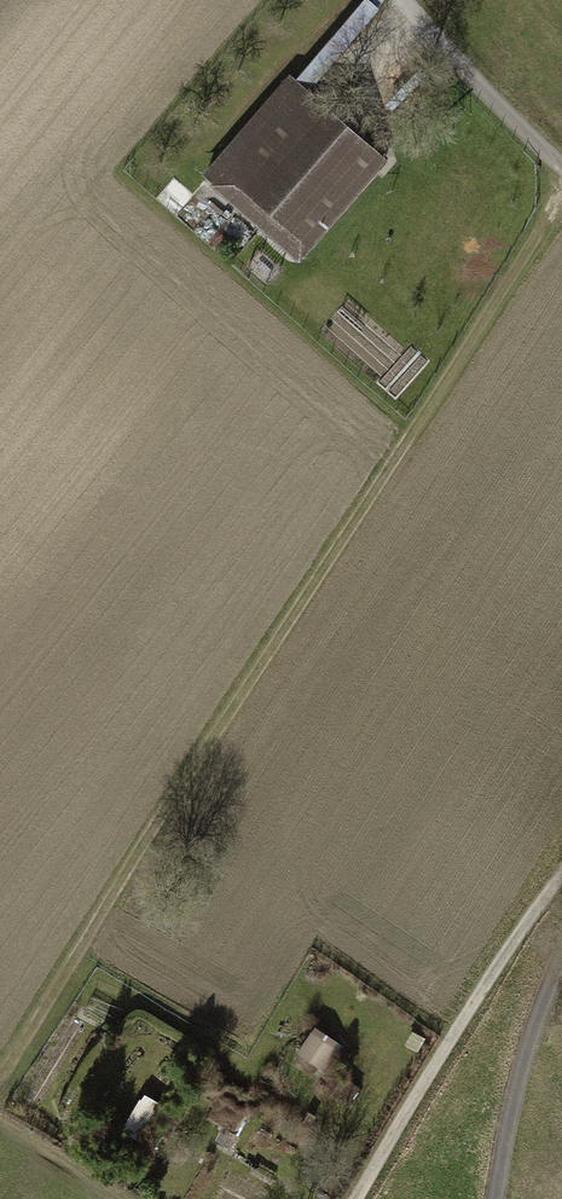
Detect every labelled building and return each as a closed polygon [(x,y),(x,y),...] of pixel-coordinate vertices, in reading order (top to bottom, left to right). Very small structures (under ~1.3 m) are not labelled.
[(356,11),(369,21),(380,9),(369,0),(365,0),(356,11)] [(289,81),(211,176),(307,254),(385,158),(289,81)] [(315,1033),(300,1067),(330,1081),(345,1046),(315,1033)]
